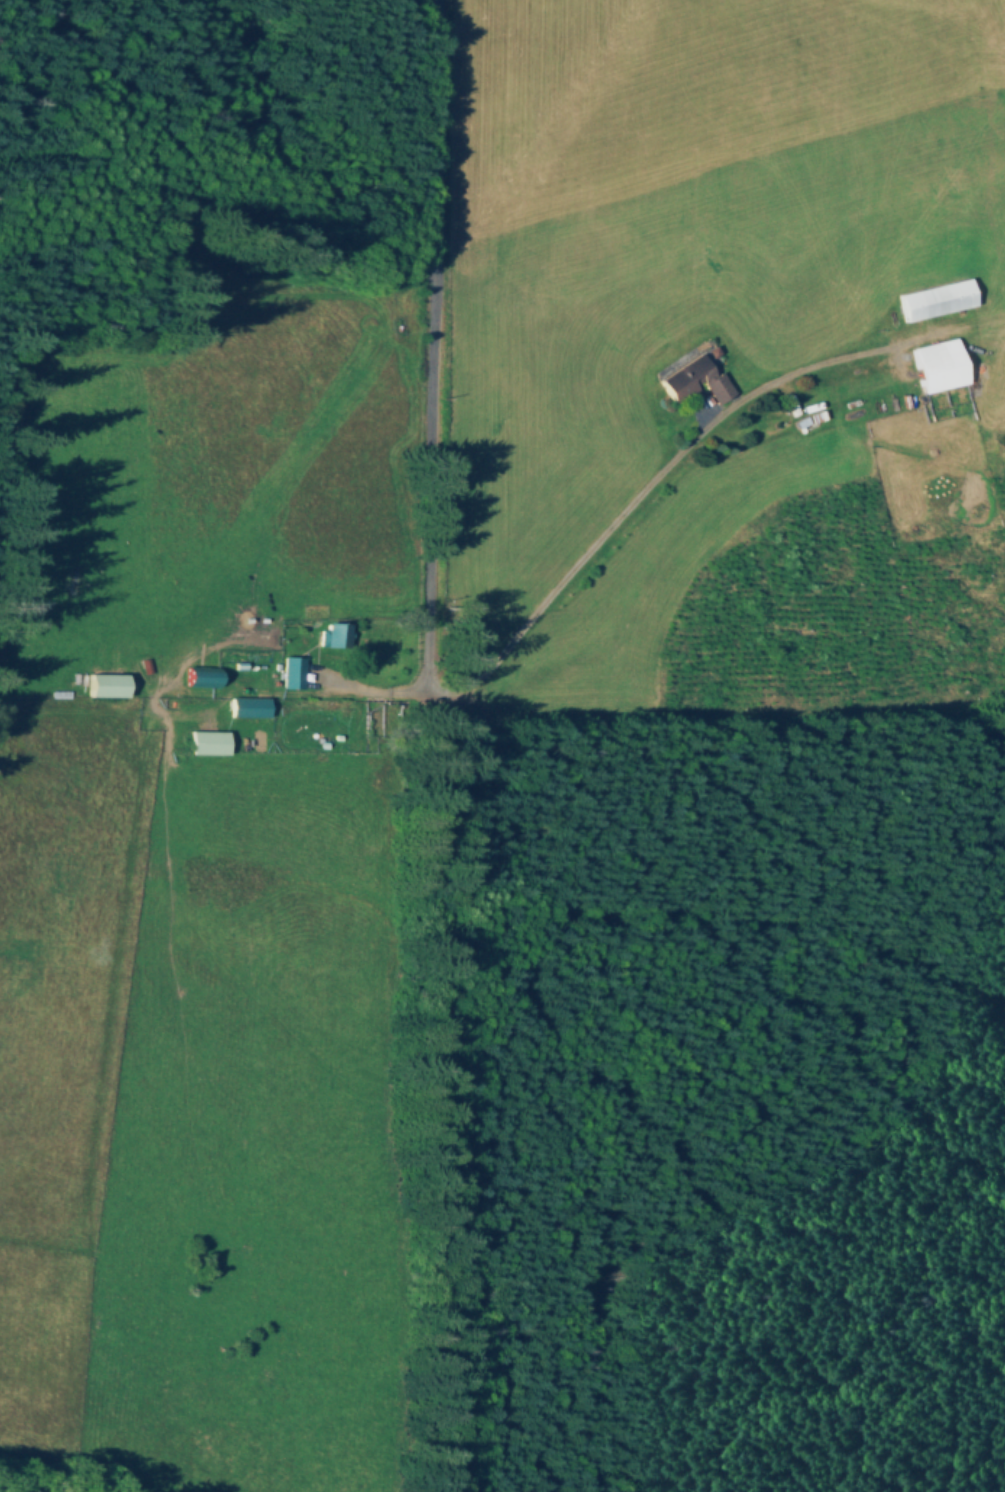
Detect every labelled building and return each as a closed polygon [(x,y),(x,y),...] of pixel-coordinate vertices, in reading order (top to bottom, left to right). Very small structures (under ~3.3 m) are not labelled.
[(895,295),(900,323),(974,308),(968,280),(895,295)] [(918,396),(966,385),(955,339),(907,350),(918,396)] [(653,380),(667,406),(701,387),(712,406),(730,395),(716,373),(711,376),(698,354),(653,380)] [(343,627),(316,627),(316,651),(343,651),(343,627)] [(279,691),(299,691),(299,659),(279,659),(279,691)] [(180,689),(213,689),(213,669),(180,669),(180,689)] [(123,676),(83,676),(83,698),(123,698),(123,676)] [(227,719),(265,719),(265,699),(227,699),(227,719)] [(226,756),(226,733),(186,733),(186,756),(226,756)]
